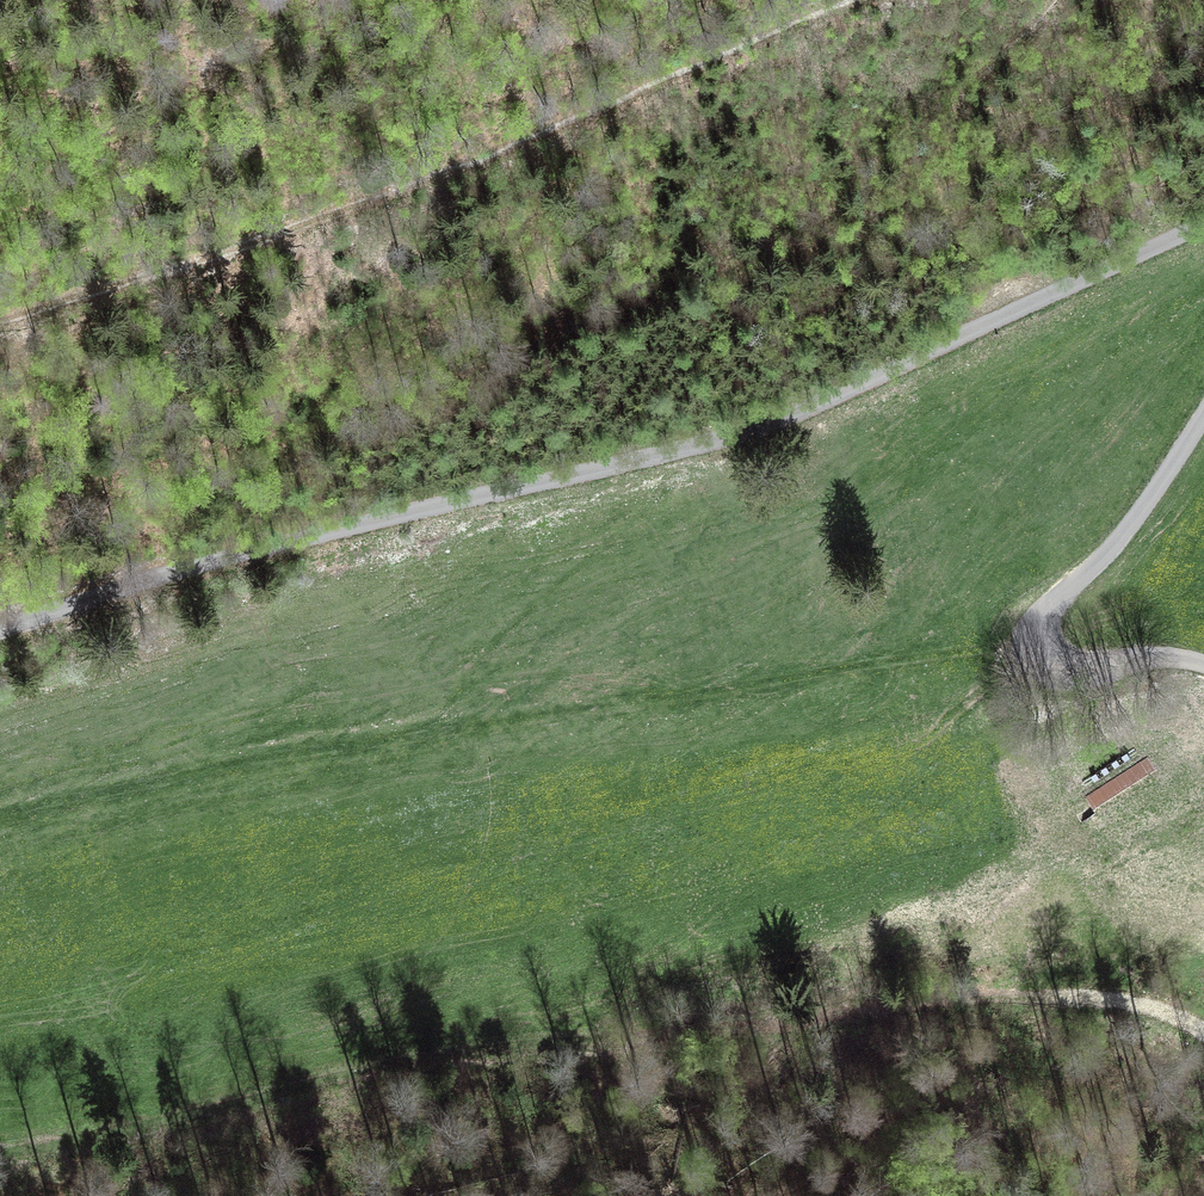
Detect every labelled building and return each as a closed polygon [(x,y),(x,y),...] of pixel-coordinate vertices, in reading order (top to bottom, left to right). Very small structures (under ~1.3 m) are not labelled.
[(1153,773),(1145,761),(1083,800),(1092,813),(1153,773)]
